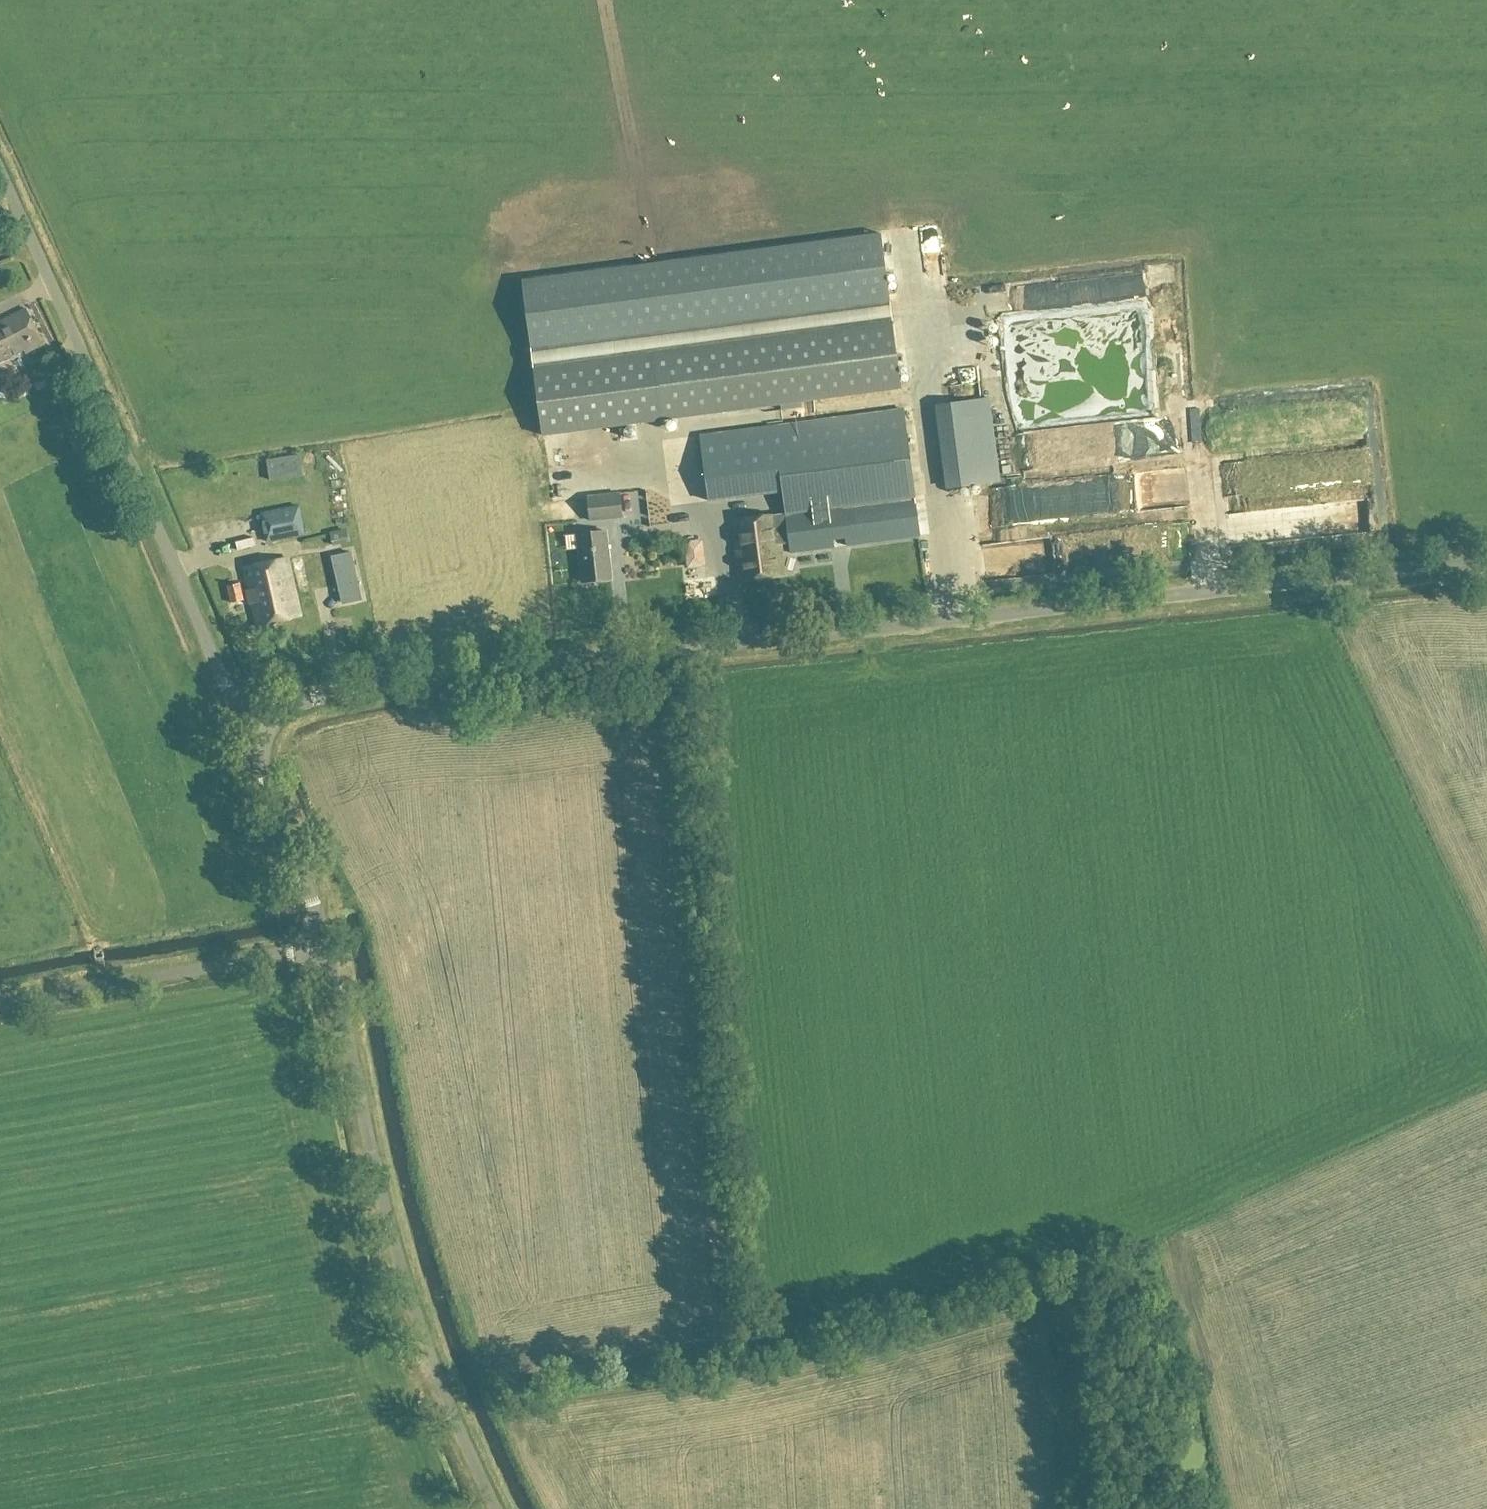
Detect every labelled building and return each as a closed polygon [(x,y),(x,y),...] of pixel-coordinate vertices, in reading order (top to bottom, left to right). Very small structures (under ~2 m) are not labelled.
[(879,234),(523,281),(532,347),(888,301),(879,234)] [(1016,322),(1060,319),(1060,305),(995,309),(998,364),(1018,363),(1016,322)] [(42,345),(25,309),(0,321),(0,362),(23,351),(24,354),(42,345)] [(892,321),(532,369),(541,437),(901,390),(892,321)] [(989,398),(980,400),(935,406),(946,489),(1000,482),(989,398)] [(788,545),(789,554),(927,535),(922,495),(914,495),(902,407),(698,435),(707,501),(781,491),(784,513),(738,520),(739,529),(732,530),(739,580),(782,574),(780,555),(783,555),(782,546),(788,545)] [(616,443),(618,453),(637,449),(635,439),(616,443)] [(1054,464),(1062,464),(1061,439),(1054,440),(1054,464)] [(267,481),(302,476),(298,455),(265,460),(267,481)] [(1076,488),(1079,516),(1147,509),(1146,507),(1137,508),(1134,482),(1076,488)] [(588,523),(622,518),(619,493),(585,495),(588,523)] [(265,542),(303,534),(299,507),(260,514),(265,542)] [(1022,533),(1020,525),(999,529),(1001,537),(1022,533)] [(330,535),(332,545),(349,541),(347,530),(330,535)] [(605,531),(576,534),(581,583),(610,580),(605,531)] [(701,540),(683,543),(686,568),(704,566),(701,540)] [(1068,559),(1069,574),(1095,573),(1094,558),(1068,559)] [(255,626),(298,618),(287,559),(243,567),(255,626)] [(332,562),(340,608),(358,604),(350,559),(332,562)] [(226,586),(228,603),(243,599),(239,583),(226,586)]
